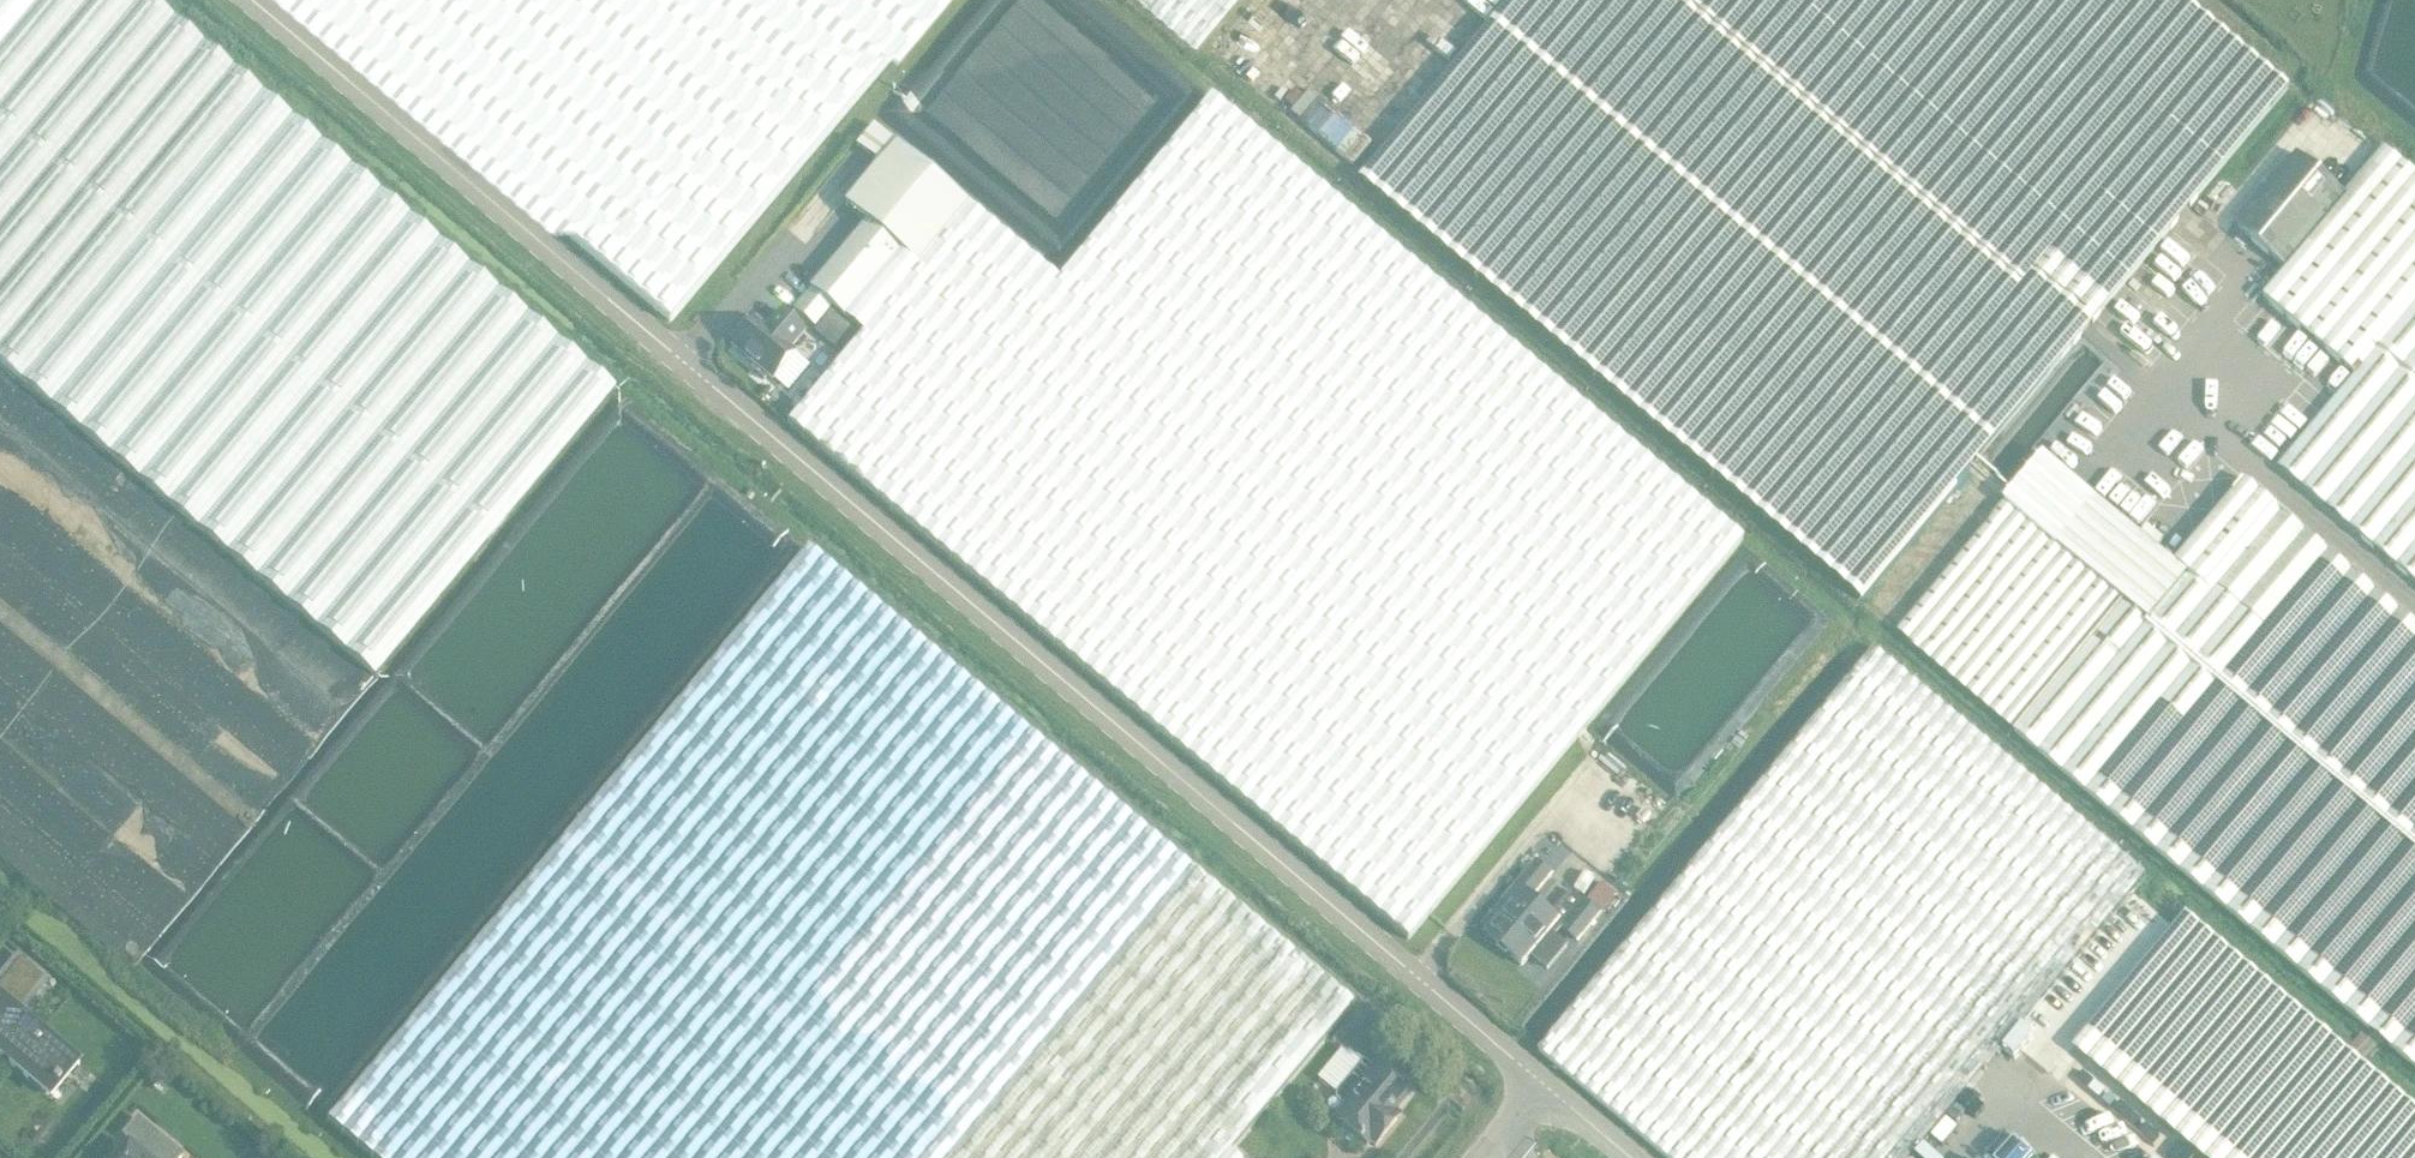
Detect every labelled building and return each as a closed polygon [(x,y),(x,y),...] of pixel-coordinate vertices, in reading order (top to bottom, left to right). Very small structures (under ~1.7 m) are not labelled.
[(375,676),(616,388),(152,0),(0,0),(0,363),(375,676)] [(554,223),(669,324),(941,0),(289,0),(554,223)] [(1195,41),(1230,0),(1146,0),(1195,41)] [(2015,733),(2276,951),(2414,1068),(2414,623),(2258,492),(2246,480),(2175,563),(2045,455),(2013,492),(1979,463),(2079,342),(2096,323),(2289,91),(2180,0),(1507,0),(1357,179),(2015,733)] [(1058,281),(970,207),(918,268),(862,334),(787,423),(1409,941),(1742,542),(1214,95),(1058,281)] [(846,207),(866,224),(918,268),(970,207),(897,145),(846,207)] [(2262,299),(2356,377),(2279,469),(2414,583),(2414,172),(2385,147),(2345,195),(2286,271),(2262,299)] [(2234,228),(2286,271),(2345,195),(2296,153),(2234,228)] [(832,308),(862,334),(918,268),(866,224),(793,310),(815,328),(832,308)] [(849,240),(842,234),(830,247),(836,254),(849,240)] [(755,320),(732,348),(755,367),(752,371),(764,381),(767,377),(772,382),(795,354),(790,350),(804,332),(780,312),(766,329),(755,320)] [(1230,1155),(1354,1008),(806,550),(325,1124),(366,1157),(1234,1157),(1230,1155)] [(2111,921),(2146,877),(1875,650),(1654,915),(1540,1052),(1667,1157),(1915,1157),(2111,921)] [(1532,900),(1552,875),(1538,863),(1517,888),(1525,894),(1515,906),(1512,903),(1504,912),(1500,909),(1487,925),(1494,931),(1490,935),(1524,963),(1558,922),(1532,900)] [(1563,932),(1579,945),(1616,896),(1601,884),(1563,932)] [(2187,912),(2072,1049),(2203,1157),(2414,1157),(2414,1103),(2187,912)] [(16,1012),(43,979),(20,960),(0,984),(0,1056),(28,1079),(46,1094),(55,1084),(58,1087),(62,1083),(58,1080),(73,1062),(78,1066),(79,1065),(16,1012)] [(1369,1022),(1358,1012),(1333,1042),(1344,1051),(1369,1022)] [(2023,1028),(2004,1051),(2015,1060),(2034,1037),(2023,1028)] [(1371,1143),(1376,1148),(1401,1118),(1395,1114),(1412,1093),(1381,1067),(1376,1073),(1364,1063),(1335,1098),(1347,1108),(1336,1121),(1344,1128),(1345,1134),(1353,1141),(1359,1140),(1368,1147),(1371,1143)] [(1976,1090),(1963,1106),(1972,1113),(1985,1097),(1976,1090)] [(2121,1102),(2114,1110),(2135,1128),(2141,1120),(2121,1102)] [(1960,1105),(1941,1127),(1952,1136),(1971,1113),(1960,1105)] [(118,1157),(181,1157),(182,1156),(138,1119),(124,1136),(134,1144),(132,1148),(131,1147),(129,1145),(118,1157)] [(1941,1127),(1933,1138),(1954,1156),(1963,1145),(1952,1136),(1941,1127)] [(1986,1156),(1988,1157),(2000,1157),(2015,1142),(2006,1134),(1986,1156)] [(2000,1157),(2033,1157),(2015,1142),(2000,1157)] [(1916,1157),(1936,1157),(1925,1148),(1916,1157)]
